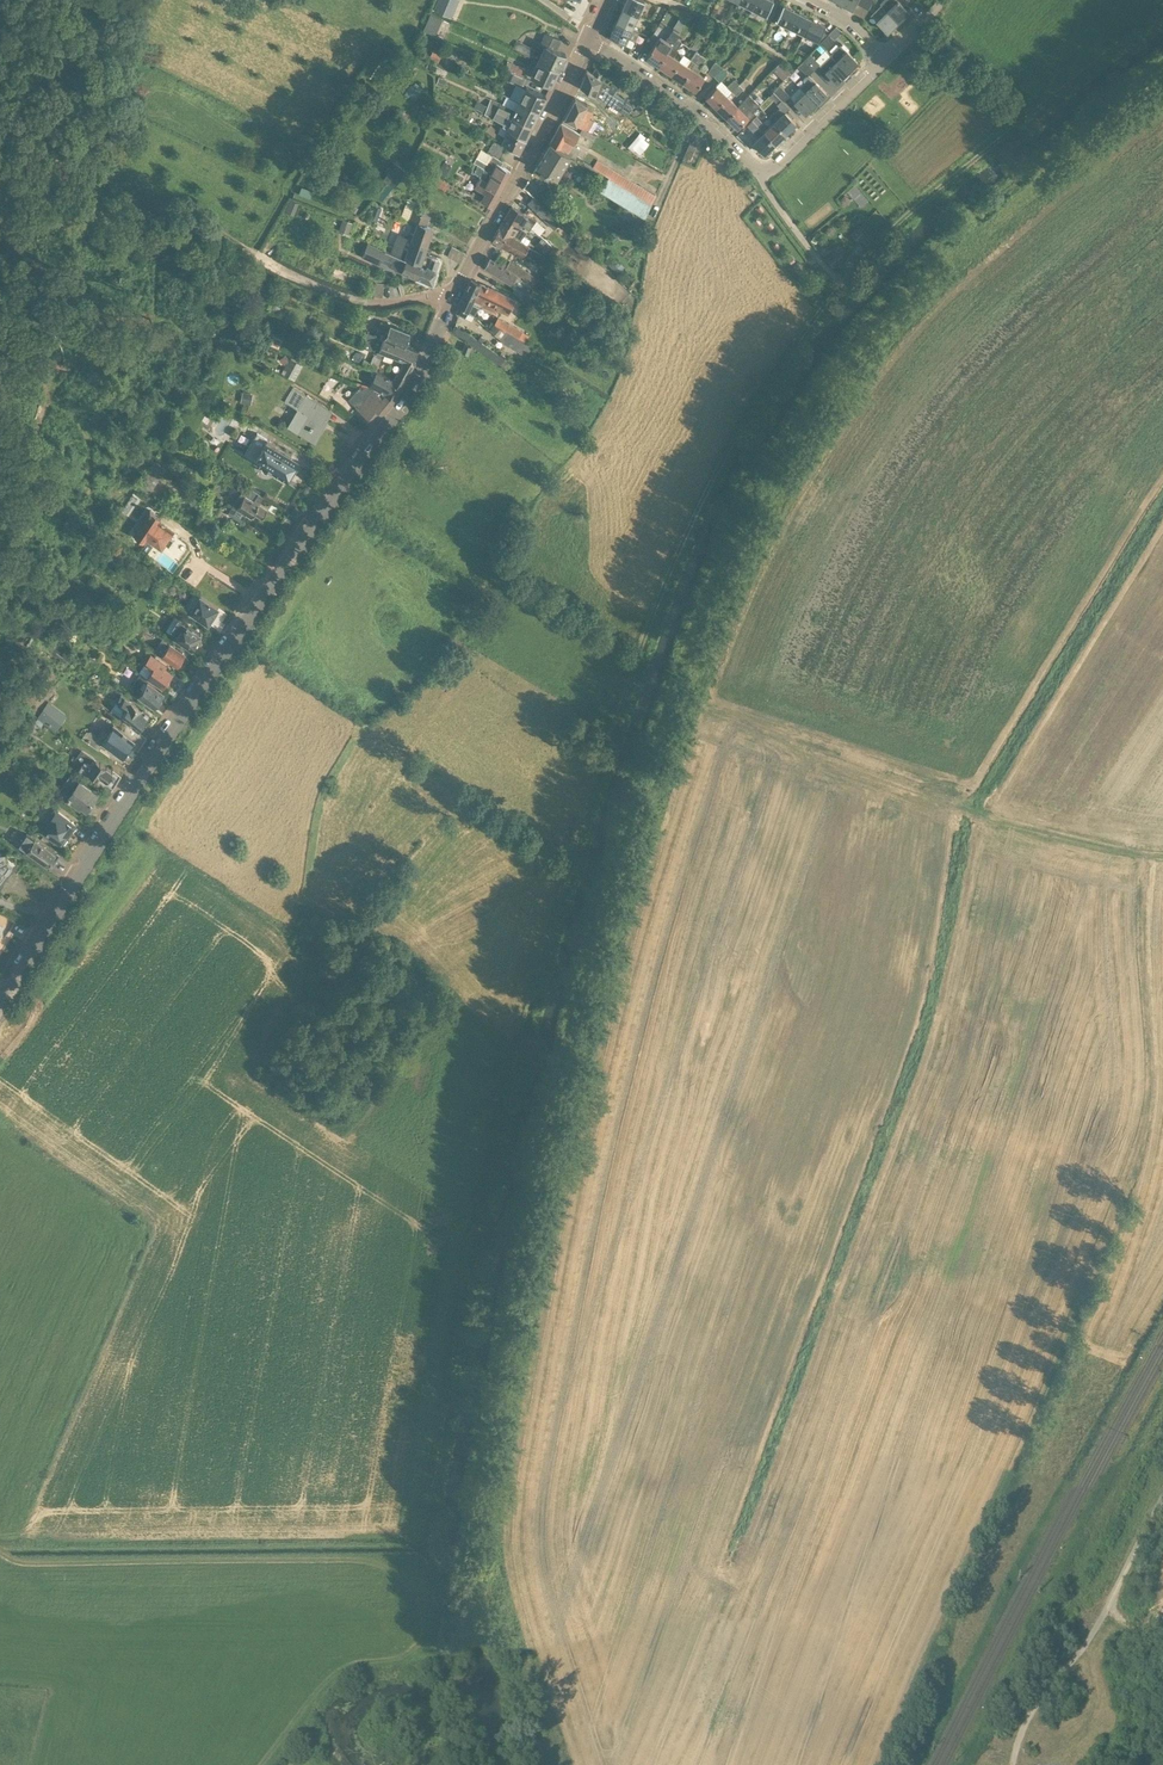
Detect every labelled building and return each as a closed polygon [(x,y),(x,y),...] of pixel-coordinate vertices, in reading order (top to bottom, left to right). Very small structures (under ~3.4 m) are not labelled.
[(433,11),(452,18),(457,5),(444,0),(438,0),(433,11)] [(623,7),(638,14),(644,0),(626,0),(623,7)] [(750,7),(766,15),(773,0),(754,0),(750,7)] [(839,2),(852,8),(855,2),(861,6),(864,0),(839,0),(839,2)] [(861,6),(863,6),(867,9),(872,0),(864,0),(861,6)] [(897,21),(908,11),(897,0),(882,0),(880,2),(881,4),(887,10),(892,16),(897,21)] [(886,32),(897,21),(892,16),(887,10),(881,4),(880,2),(879,3),(880,5),(873,12),(878,17),(875,20),(886,32)] [(782,5),(775,20),(789,26),(796,12),(782,5)] [(623,7),(616,21),(631,28),(638,14),(623,7)] [(796,12),(789,26),(803,33),(810,18),(796,12)] [(431,14),(428,20),(440,26),(443,20),(431,14)] [(680,15),(677,20),(684,24),(687,19),(680,15)] [(820,41),(827,34),(822,32),(825,25),(810,18),(803,33),(820,41)] [(616,21),(610,36),(625,43),(627,37),(634,40),(638,31),(631,28),(616,21)] [(659,38),(646,57),(658,65),(671,46),(676,38),(679,34),(673,30),(665,42),(659,38)] [(516,40),(512,48),(537,59),(558,69),(559,68),(566,54),(556,50),(560,40),(558,39),(545,32),(537,49),(516,40)] [(820,41),(819,43),(825,49),(834,39),(829,34),(828,33),(827,34),(820,41)] [(671,46),(658,65),(670,73),(679,60),(674,56),(678,50),(676,49),(682,41),(677,38),(676,38),(671,46)] [(831,54),(830,55),(835,61),(846,72),(857,61),(846,50),(841,45),(831,54)] [(434,48),(429,59),(437,63),(443,52),(434,48)] [(679,60),(670,73),(682,81),(701,54),(696,51),(691,58),(690,59),(687,65),(679,60)] [(803,59),(813,70),(820,63),(809,53),(803,59)] [(701,54),(682,81),(695,90),(704,77),(697,71),(706,58),(701,54)] [(830,55),(820,66),(825,71),(835,82),(846,72),(835,61),(830,55)] [(537,59),(530,75),(551,85),(558,69),(537,59)] [(807,76),(813,70),(803,59),(797,66),(807,76)] [(504,68),(513,73),(521,76),(524,69),(508,61),(504,68)] [(714,76),(721,66),(714,61),(707,72),(714,76)] [(772,69),(776,73),(784,66),(780,61),(772,69)] [(591,73),(601,78),(603,72),(595,67),(591,73)] [(720,81),(727,72),(722,67),(714,76),(720,81)] [(506,79),(508,72),(502,70),(499,77),(506,79)] [(586,70),(580,85),(615,108),(618,110),(623,102),(612,95),(618,87),(611,83),(610,84),(601,78),(591,73),(586,70)] [(525,78),(521,76),(513,73),(509,81),(521,87),(525,78)] [(805,81),(799,87),(803,91),(815,103),(826,92),(808,75),(807,76),(803,80),(805,81)] [(436,84),(443,87),(446,79),(439,76),(436,84)] [(731,91),(738,84),(734,79),(727,87),(731,91)] [(411,85),(405,92),(414,100),(423,89),(415,82),(412,86),(411,85)] [(738,84),(731,91),(736,95),(743,88),(738,84)] [(717,85),(705,97),(716,107),(727,95),(717,85)] [(774,91),(783,101),(789,95),(779,85),(773,91),(774,91)] [(524,88),(519,100),(539,110),(546,95),(526,86),(524,88)] [(779,107),(769,117),(774,121),(785,133),(795,123),(785,112),(789,108),(783,101),(774,91),(770,95),(777,103),(776,104),(779,107)] [(804,113),(815,103),(803,91),(793,102),(804,113)] [(742,100),(737,105),(726,117),(737,128),(749,116),(750,118),(755,113),(753,111),(759,104),(755,100),(748,94),(742,100)] [(727,95),(716,107),(726,117),(737,105),(727,95)] [(563,118),(589,132),(590,130),(592,132),(597,122),(589,117),(594,107),(574,97),(563,118)] [(531,126),(511,117),(508,115),(511,108),(491,99),(486,108),(484,113),(503,123),(502,125),(508,129),(517,133),(525,138),(531,126)] [(623,102),(618,110),(626,115),(629,110),(633,104),(625,99),(623,102)] [(516,107),(511,117),(531,126),(539,110),(519,100),(516,107)] [(756,115),(751,120),(758,127),(763,122),(756,115)] [(764,154),(774,144),(763,132),(758,127),(751,120),(746,125),(758,137),(752,142),(764,154)] [(785,133),(774,121),(763,132),(774,144),(785,133)] [(573,155),(576,157),(580,150),(572,146),(579,133),(560,122),(550,142),(553,144),(561,148),(566,151),(569,153),(573,155)] [(490,126),(486,133),(498,139),(500,135),(494,132),(496,129),(490,126)] [(508,129),(501,142),(518,152),(519,152),(525,138),(517,133),(508,129)] [(492,176),(504,182),(510,171),(500,166),(503,161),(499,159),(505,148),(493,142),(487,153),(492,155),(487,164),(476,159),(474,164),(477,166),(493,175),(492,176)] [(550,142),(549,142),(535,166),(541,169),(538,175),(548,179),(551,175),(557,178),(570,155),(575,158),(576,157),(573,155),(569,153),(566,151),(561,148),(553,144),(550,142)] [(689,161),(696,145),(689,143),(682,158),(689,161)] [(608,177),(651,202),(656,194),(597,159),(596,162),(592,168),(608,177)] [(443,179),(451,166),(444,162),(442,166),(441,166),(434,179),(424,172),(424,171),(419,167),(418,168),(415,167),(412,172),(415,174),(445,192),(448,186),(446,185),(448,182),(443,179)] [(398,166),(387,183),(394,187),(405,170),(398,166)] [(491,207),(504,182),(492,176),(493,175),(477,166),(473,173),(480,177),(480,178),(479,178),(473,188),(484,194),(482,198),(472,193),(470,196),(491,207)] [(645,219),(651,202),(608,177),(599,191),(645,219)] [(392,188),(387,184),(377,198),(382,202),(392,188)] [(301,186),(298,194),(309,199),(313,190),(301,186)] [(546,210),(533,197),(532,197),(527,203),(554,229),(560,223),(546,210)] [(287,205),(285,211),(293,214),(295,209),(287,205)] [(374,206),(372,212),(379,214),(381,208),(374,206)] [(515,220),(522,225),(529,230),(533,223),(536,220),(528,216),(511,206),(501,222),(511,227),(515,220)] [(414,223),(408,238),(426,244),(432,228),(426,226),(430,216),(414,210),(412,210),(408,221),(414,223)] [(352,223),(342,219),(338,231),(348,234),(352,223)] [(521,227),(522,225),(515,220),(511,227),(501,222),(498,228),(490,240),(499,245),(503,239),(508,232),(510,234),(513,235),(521,240),(526,231),(521,227)] [(861,240),(864,234),(859,227),(852,234),(860,243),(861,240)] [(528,244),(521,240),(513,235),(510,234),(508,232),(503,239),(499,245),(539,266),(544,265),(546,261),(543,254),(530,246),(528,246),(528,244)] [(398,234),(390,253),(419,264),(422,255),(426,245),(426,244),(408,238),(398,234)] [(544,254),(551,246),(541,238),(535,246),(544,254)] [(415,276),(419,264),(390,253),(368,244),(362,257),(378,264),(381,257),(392,261),(392,262),(390,267),(402,272),(402,274),(407,276),(407,274),(415,276)] [(553,246),(550,249),(556,255),(559,251),(553,246)] [(828,259),(827,259),(833,266),(840,260),(834,253),(828,259)] [(439,259),(430,256),(429,258),(422,255),(419,264),(415,276),(432,283),(436,271),(435,270),(439,259)] [(514,273),(510,270),(505,268),(489,257),(484,266),(511,283),(528,295),(530,292),(533,289),(516,275),(514,273)] [(514,273),(516,275),(521,267),(509,261),(505,268),(510,270),(514,273)] [(472,299),(479,283),(470,279),(456,307),(460,308),(457,314),(464,318),(467,313),(473,315),(474,316),(479,306),(480,303),(472,299)] [(383,296),(384,284),(376,283),(374,295),(383,296)] [(472,299),(480,303),(479,306),(495,314),(497,309),(508,313),(515,297),(479,283),(472,299)] [(272,308),(276,310),(279,308),(281,304),(279,300),(275,299),(272,301),(270,305),(272,308)] [(232,317),(230,323),(243,328),(245,322),(232,317)] [(498,317),(494,323),(505,330),(516,336),(518,338),(525,342),(529,335),(523,330),(498,317)] [(490,321),(487,329),(508,345),(525,357),(531,347),(525,342),(518,338),(516,336),(505,330),(494,323),(490,321)] [(367,332),(361,348),(373,353),(375,354),(376,353),(377,350),(378,344),(379,340),(380,336),(387,339),(395,343),(404,346),(405,345),(407,344),(408,341),(407,339),(409,333),(380,322),(375,335),(367,332)] [(453,332),(464,340),(471,345),(477,349),(495,361),(500,365),(506,356),(501,353),(499,355),(482,342),(484,339),(480,336),(477,339),(469,333),(464,330),(456,326),(453,332)] [(363,359),(360,366),(367,368),(372,370),(376,372),(376,371),(383,354),(400,360),(402,360),(396,372),(406,377),(413,363),(413,362),(418,351),(416,350),(404,346),(395,343),(387,339),(380,336),(379,340),(378,344),(377,350),(376,353),(375,354),(373,353),(370,361),(363,359)] [(464,343),(461,351),(462,352),(468,354),(471,346),(464,343)] [(289,357),(283,367),(297,375),(303,364),(290,357),(289,357)] [(393,379),(376,371),(376,372),(372,370),(367,368),(365,374),(373,377),(369,385),(384,394),(394,398),(394,399),(406,377),(396,372),(393,379)] [(382,412),(394,398),(384,394),(369,385),(367,388),(365,388),(363,388),(362,387),(351,401),(356,405),(355,406),(364,414),(372,419),(379,409),(382,412)] [(563,390),(556,386),(552,391),(559,396),(563,390)] [(293,388),(284,402),(297,409),(292,418),(302,423),(297,432),(313,441),(323,427),(321,426),(331,411),(325,407),(293,388)] [(252,394),(242,392),(240,402),(250,404),(252,394)] [(286,479),(296,461),(274,447),(276,444),(266,439),(257,433),(243,455),(252,460),(261,466),(260,467),(261,469),(261,471),(263,472),(264,473),(267,473),(271,470),(286,479)] [(208,448),(207,442),(203,440),(199,448),(206,452),(208,448)] [(261,497),(245,487),(241,493),(240,492),(231,506),(227,513),(240,521),(245,514),(250,517),(253,513),(261,518),(267,509),(258,503),(261,497)] [(138,489),(135,494),(149,504),(152,499),(147,495),(138,489)] [(298,519),(304,511),(295,506),(290,514),(298,519)] [(158,516),(149,510),(147,512),(148,513),(134,536),(144,542),(146,539),(160,548),(172,531),(158,522),(161,517),(159,516),(158,516)] [(298,519),(290,514),(285,522),(293,526),(298,519)] [(92,551),(101,557),(105,551),(96,545),(92,551)] [(266,563),(267,562),(254,553),(249,560),(249,561),(261,569),(263,567),(266,563)] [(256,577),(257,577),(258,574),(260,572),(261,569),(249,561),(244,569),(256,577)] [(143,591),(138,588),(134,594),(139,597),(143,591)] [(198,595),(188,611),(207,623),(208,623),(218,630),(223,623),(221,621),(226,613),(217,607),(198,595)] [(105,619),(114,626),(118,620),(110,614),(105,619)] [(175,616),(165,631),(172,636),(191,648),(191,650),(201,657),(206,650),(196,643),(196,640),(200,634),(193,629),(194,628),(187,623),(186,624),(177,618),(175,616)] [(109,632),(113,626),(106,620),(101,626),(109,632)] [(178,666),(181,661),(180,660),(184,655),(161,639),(153,650),(160,655),(160,656),(176,666),(177,665),(178,666)] [(57,644),(51,651),(56,655),(57,656),(58,655),(63,648),(57,644)] [(147,675),(162,686),(175,695),(181,686),(178,684),(181,680),(171,673),(164,668),(166,665),(150,654),(144,663),(151,669),(147,675)] [(100,664),(95,670),(102,675),(107,669),(100,664)] [(169,704),(169,703),(160,697),(164,691),(140,674),(130,687),(133,689),(132,690),(154,706),(154,705),(155,706),(155,707),(163,713),(169,704)] [(143,722),(148,714),(141,710),(142,709),(120,694),(110,709),(138,728),(137,730),(147,738),(153,729),(143,722)] [(48,702),(38,717),(50,726),(61,711),(48,702)] [(43,722),(38,718),(35,723),(40,727),(43,722)] [(86,732),(82,738),(97,749),(102,743),(103,743),(121,756),(130,744),(139,750),(147,738),(130,727),(125,733),(113,725),(108,732),(101,742),(86,732)] [(84,760),(78,768),(87,774),(88,773),(98,779),(100,776),(105,780),(104,782),(113,788),(121,776),(113,770),(96,759),(92,765),(84,760)] [(90,811),(95,804),(91,801),(97,793),(78,780),(67,797),(68,798),(66,801),(79,810),(82,806),(90,811)] [(48,818),(40,831),(45,835),(54,841),(53,842),(60,846),(67,837),(65,836),(68,832),(69,833),(75,824),(57,812),(54,810),(48,818)] [(27,833),(19,844),(27,849),(26,850),(48,864),(52,867),(60,855),(56,852),(34,838),(27,833)] [(44,834),(40,839),(50,846),(53,842),(54,841),(44,834)] [(3,886),(3,881),(3,880),(9,872),(14,871),(18,865),(15,863),(8,857),(7,852),(1,853),(0,852),(0,890),(3,886)]
